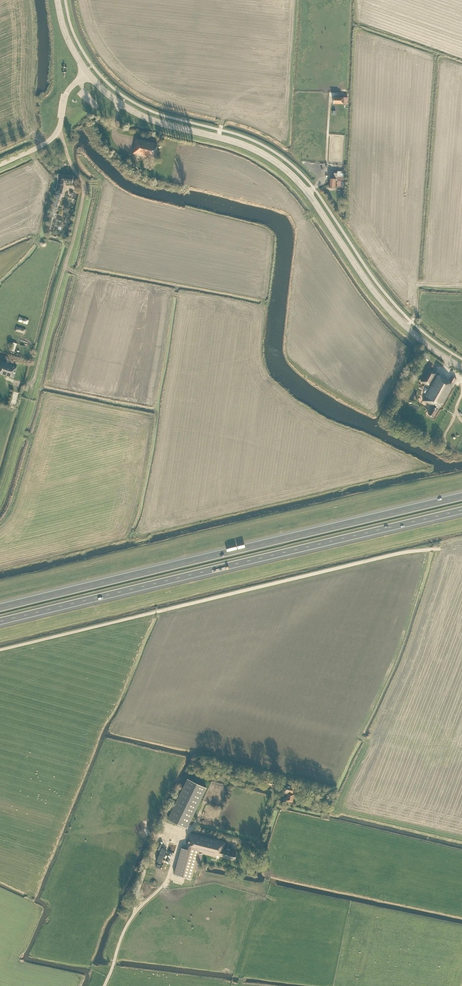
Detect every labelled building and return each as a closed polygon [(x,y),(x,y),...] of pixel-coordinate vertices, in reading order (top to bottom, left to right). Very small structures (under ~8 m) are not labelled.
[(134,149),(133,153),(147,157),(147,156),(154,158),(157,144),(136,139),(133,149),(134,149)] [(329,187),(330,188),(332,188),(333,187),(335,188),(336,179),(337,179),(337,176),(340,176),(341,171),(337,171),(334,171),(334,173),(333,178),(329,178),(329,187)] [(63,175),(64,175),(59,174),(58,183),(56,192),(61,193),(64,185),(63,185),(63,182),(73,182),(73,176),(63,175)] [(14,377),(17,367),(8,364),(8,363),(2,361),(0,368),(0,374),(4,376),(5,375),(14,377)] [(421,381),(430,386),(437,374),(428,369),(421,381)] [(433,417),(441,404),(442,404),(456,379),(451,376),(449,381),(438,374),(423,401),(432,406),(429,411),(428,414),(433,417)] [(187,828),(207,788),(187,778),(168,819),(187,828)] [(282,799),(292,802),(294,794),(293,794),(294,787),(286,785),(284,793),(288,794),(287,798),(283,797),(282,799)] [(192,879),(199,852),(219,858),(220,856),(234,859),(236,853),(223,849),(225,842),(220,840),(191,833),(186,849),(181,848),(174,874),(192,879)]
